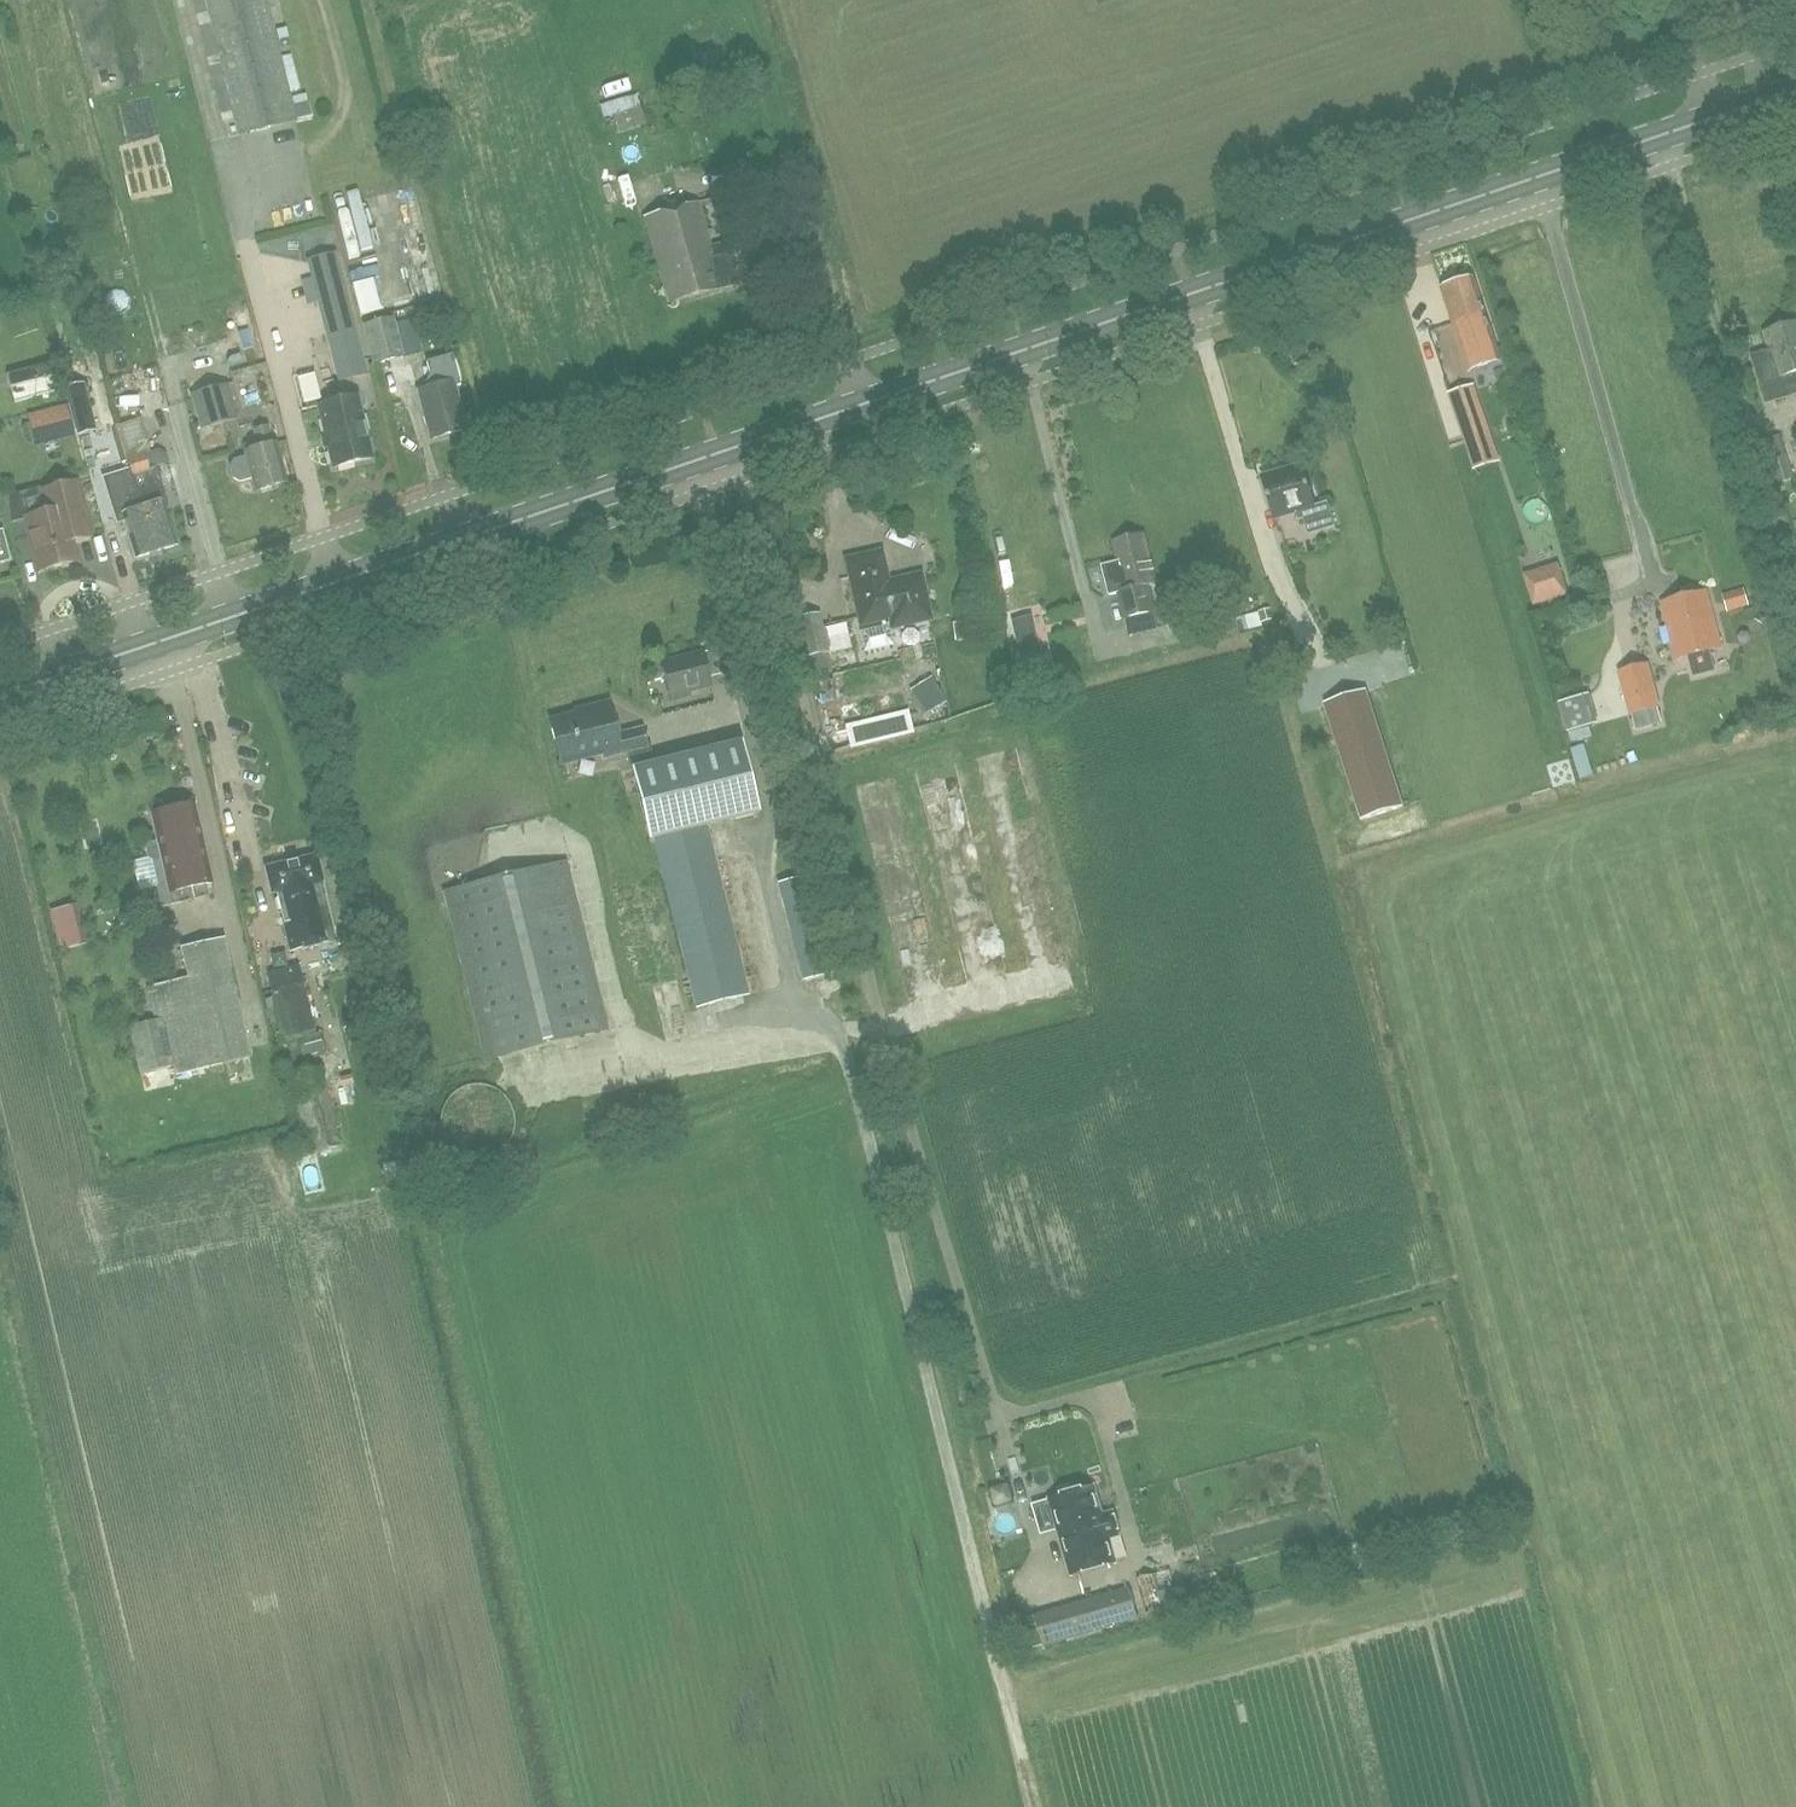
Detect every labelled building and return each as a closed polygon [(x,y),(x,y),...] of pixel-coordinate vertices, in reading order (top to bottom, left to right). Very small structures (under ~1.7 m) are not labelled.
[(298,121),(267,0),(205,0),(238,136),(298,121)] [(615,135),(646,125),(636,94),(600,106),(607,128),(612,126),(615,135)] [(669,303),(740,283),(728,242),(711,247),(698,202),(644,217),(669,303)] [(342,379),(371,371),(338,251),(309,259),(342,379)] [(415,277),(421,302),(442,297),(436,272),(415,277)] [(1498,354),(1486,316),(1474,278),(1441,289),(1465,365),(1498,354)] [(373,366),(403,358),(393,318),(362,326),(373,366)] [(1795,395),(1795,325),(1794,318),(1760,329),(1767,350),(1750,355),(1766,405),(1795,395)] [(426,361),(433,386),(418,390),(431,437),(466,428),(455,387),(461,386),(453,354),(426,361)] [(1459,424),(1481,417),(1463,360),(1441,367),(1459,424)] [(60,392),(53,362),(7,374),(14,403),(60,392)] [(237,371),(246,407),(267,402),(259,366),(237,371)] [(65,388),(78,437),(97,432),(84,383),(65,388)] [(200,427),(222,421),(237,417),(227,383),(212,388),(190,394),(200,427)] [(334,466),(371,457),(357,396),(319,405),(334,466)] [(75,437),(66,405),(27,415),(35,447),(75,437)] [(126,448),(132,467),(160,550),(180,544),(165,501),(163,502),(157,486),(151,468),(148,469),(143,455),(146,454),(146,452),(150,451),(141,418),(119,424),(126,448)] [(217,426),(203,429),(209,453),(223,449),(217,426)] [(239,483),(253,479),(257,492),(289,483),(278,444),(274,445),(269,427),(254,431),(255,437),(252,438),(254,445),(245,447),(247,456),(233,460),(229,467),(232,479),(239,483)] [(138,558),(160,550),(132,467),(100,478),(116,525),(126,522),(138,558)] [(1318,513),(1304,472),(1284,478),(1282,472),(1263,478),(1277,518),(1297,511),(1300,519),(1318,513)] [(29,518),(41,570),(79,561),(74,541),(93,536),(80,482),(45,491),(50,513),(29,518)] [(1145,586),(1155,584),(1143,535),(1112,542),(1125,598),(1119,599),(1128,635),(1155,629),(1145,586)] [(889,626),(894,625),(928,617),(919,577),(887,584),(880,554),(849,561),(863,622),(880,618),(882,627),(859,632),(864,652),(893,645),(889,626)] [(1534,603),(1566,594),(1558,566),(1526,576),(1534,603)] [(1256,579),(1238,583),(1240,597),(1258,593),(1256,579)] [(1672,656),(1718,644),(1703,589),(1657,601),(1672,656)] [(1730,610),(1747,605),(1742,590),(1724,596),(1730,610)] [(1163,627),(1188,623),(1184,596),(1158,601),(1163,627)] [(804,658),(830,652),(820,611),(795,617),(804,658)] [(1010,625),(1014,638),(1030,634),(1027,621),(1010,625)] [(828,626),(832,651),(854,648),(850,622),(828,626)] [(993,635),(975,636),(976,650),(994,649),(993,635)] [(973,638),(951,641),(954,654),(975,651),(973,638)] [(688,692),(710,686),(702,654),(661,664),(670,699),(688,695),(688,692)] [(1661,709),(1657,695),(1649,664),(1618,672),(1623,695),(1629,717),(1632,716),(1636,730),(1661,724),(1658,709),(1661,709)] [(915,690),(928,709),(946,697),(933,678),(915,690)] [(1565,733),(1587,730),(1585,714),(1594,712),(1590,687),(1559,691),(1565,733)] [(1366,692),(1325,705),(1361,820),(1403,807),(1366,692)] [(605,757),(648,746),(643,729),(618,735),(610,703),(591,708),(592,715),(552,725),(561,760),(603,749),(605,757)] [(846,722),(853,747),(917,730),(911,705),(846,722)] [(710,823),(758,811),(741,742),(634,769),(650,838),(657,836),(698,1006),(752,992),(710,823)] [(929,821),(970,815),(968,797),(926,803),(929,821)] [(153,813),(159,840),(149,842),(146,847),(148,856),(152,859),(158,886),(157,886),(161,906),(180,902),(177,890),(211,883),(194,805),(153,813)] [(291,952),(312,947),(317,965),(341,959),(336,941),(337,941),(316,855),(265,868),(271,894),(277,892),(291,952)] [(487,1060),(607,1030),(565,862),(445,892),(487,1060)] [(804,981),(833,974),(809,875),(779,883),(804,981)] [(147,1082),(175,1075),(252,1057),(225,938),(180,948),(187,979),(154,987),(153,986),(143,988),(151,1021),(128,1027),(139,1074),(145,1073),(147,1082)] [(284,1039),(315,1031),(303,983),(271,991),(284,1039)] [(486,1086),(479,1085),(473,1086),(466,1087),(460,1090),(455,1093),(450,1098),(446,1103),(443,1109),(442,1115),(441,1122),(442,1128),(443,1135),(446,1141),(450,1146),(455,1151),(460,1154),(466,1157),(473,1158),(479,1159),(486,1158),(492,1156),(498,1153),(503,1148),(507,1144),(511,1138),(513,1132),(514,1125),(514,1119),(513,1112),(511,1106),(507,1100),(503,1095),(498,1091),(492,1088),(486,1086)] [(1093,1488),(1052,1500),(1073,1575),(1115,1563),(1108,1539),(1118,1536),(1112,1514),(1102,1517),(1093,1488)] [(1130,1568),(1144,1617),(1184,1606),(1170,1557),(1130,1568)] [(1045,1646),(1137,1620),(1128,1590),(1036,1616),(1045,1646)]
